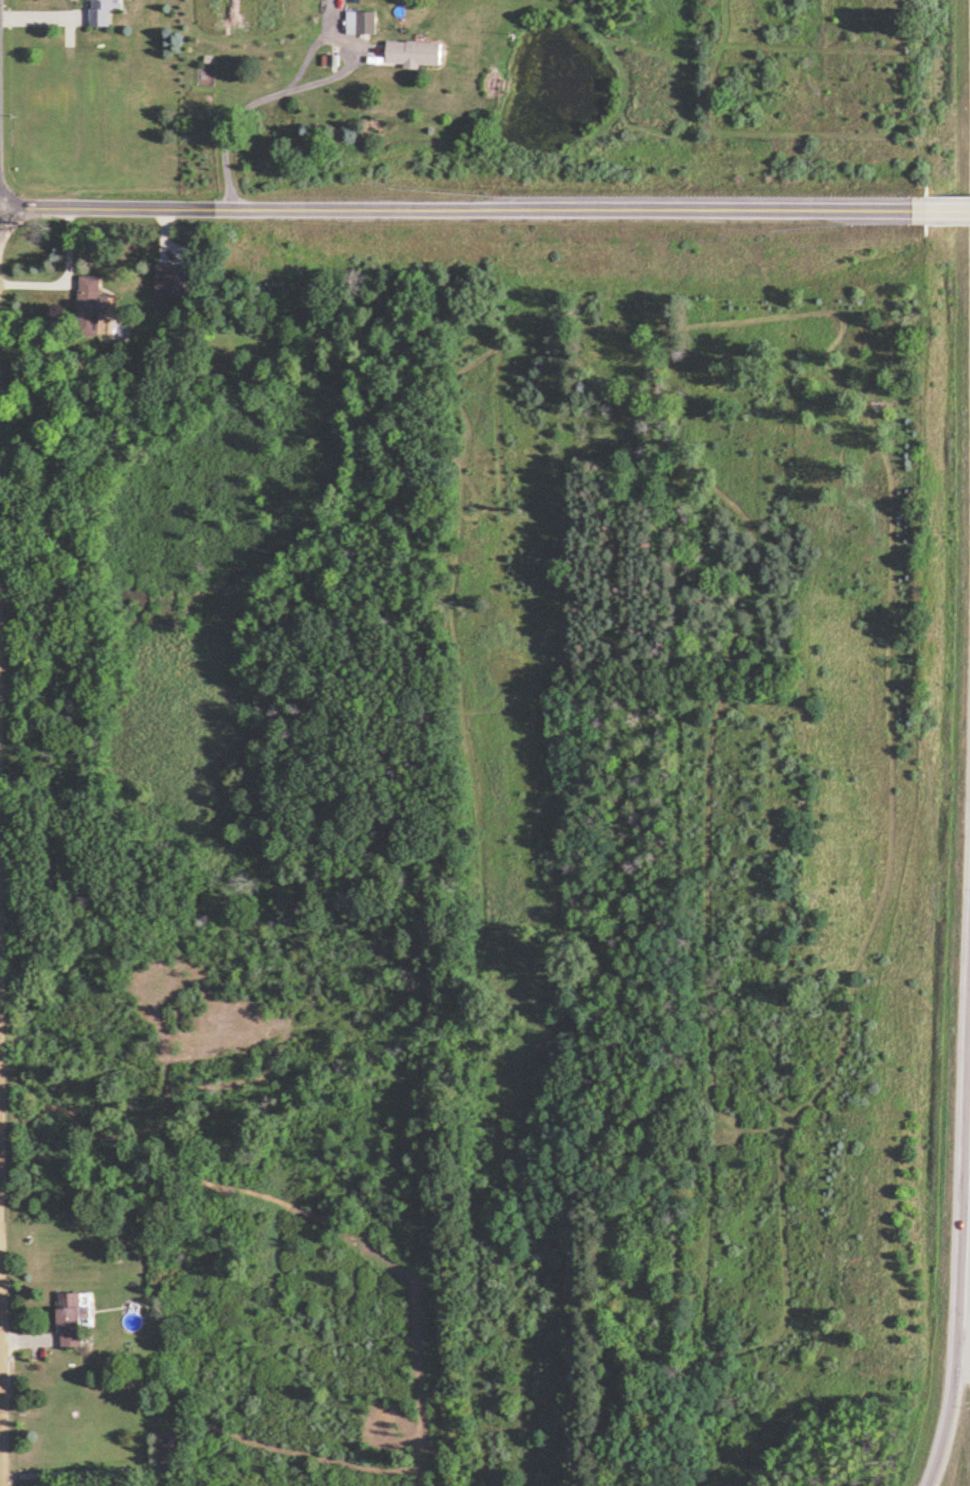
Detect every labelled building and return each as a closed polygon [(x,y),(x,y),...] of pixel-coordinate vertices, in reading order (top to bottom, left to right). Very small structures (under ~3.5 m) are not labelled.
[(113,26),(113,0),(89,0),(89,27),(113,26)] [(347,35),(370,35),(370,12),(347,12),(347,35)] [(445,42),(388,42),(388,67),(445,67),(445,42)] [(181,266),(157,266),(157,296),(181,296),(181,266)] [(100,336),(100,275),(79,275),(79,336),(100,336)] [(62,1346),(85,1346),(85,1291),(62,1291),(62,1346)]
